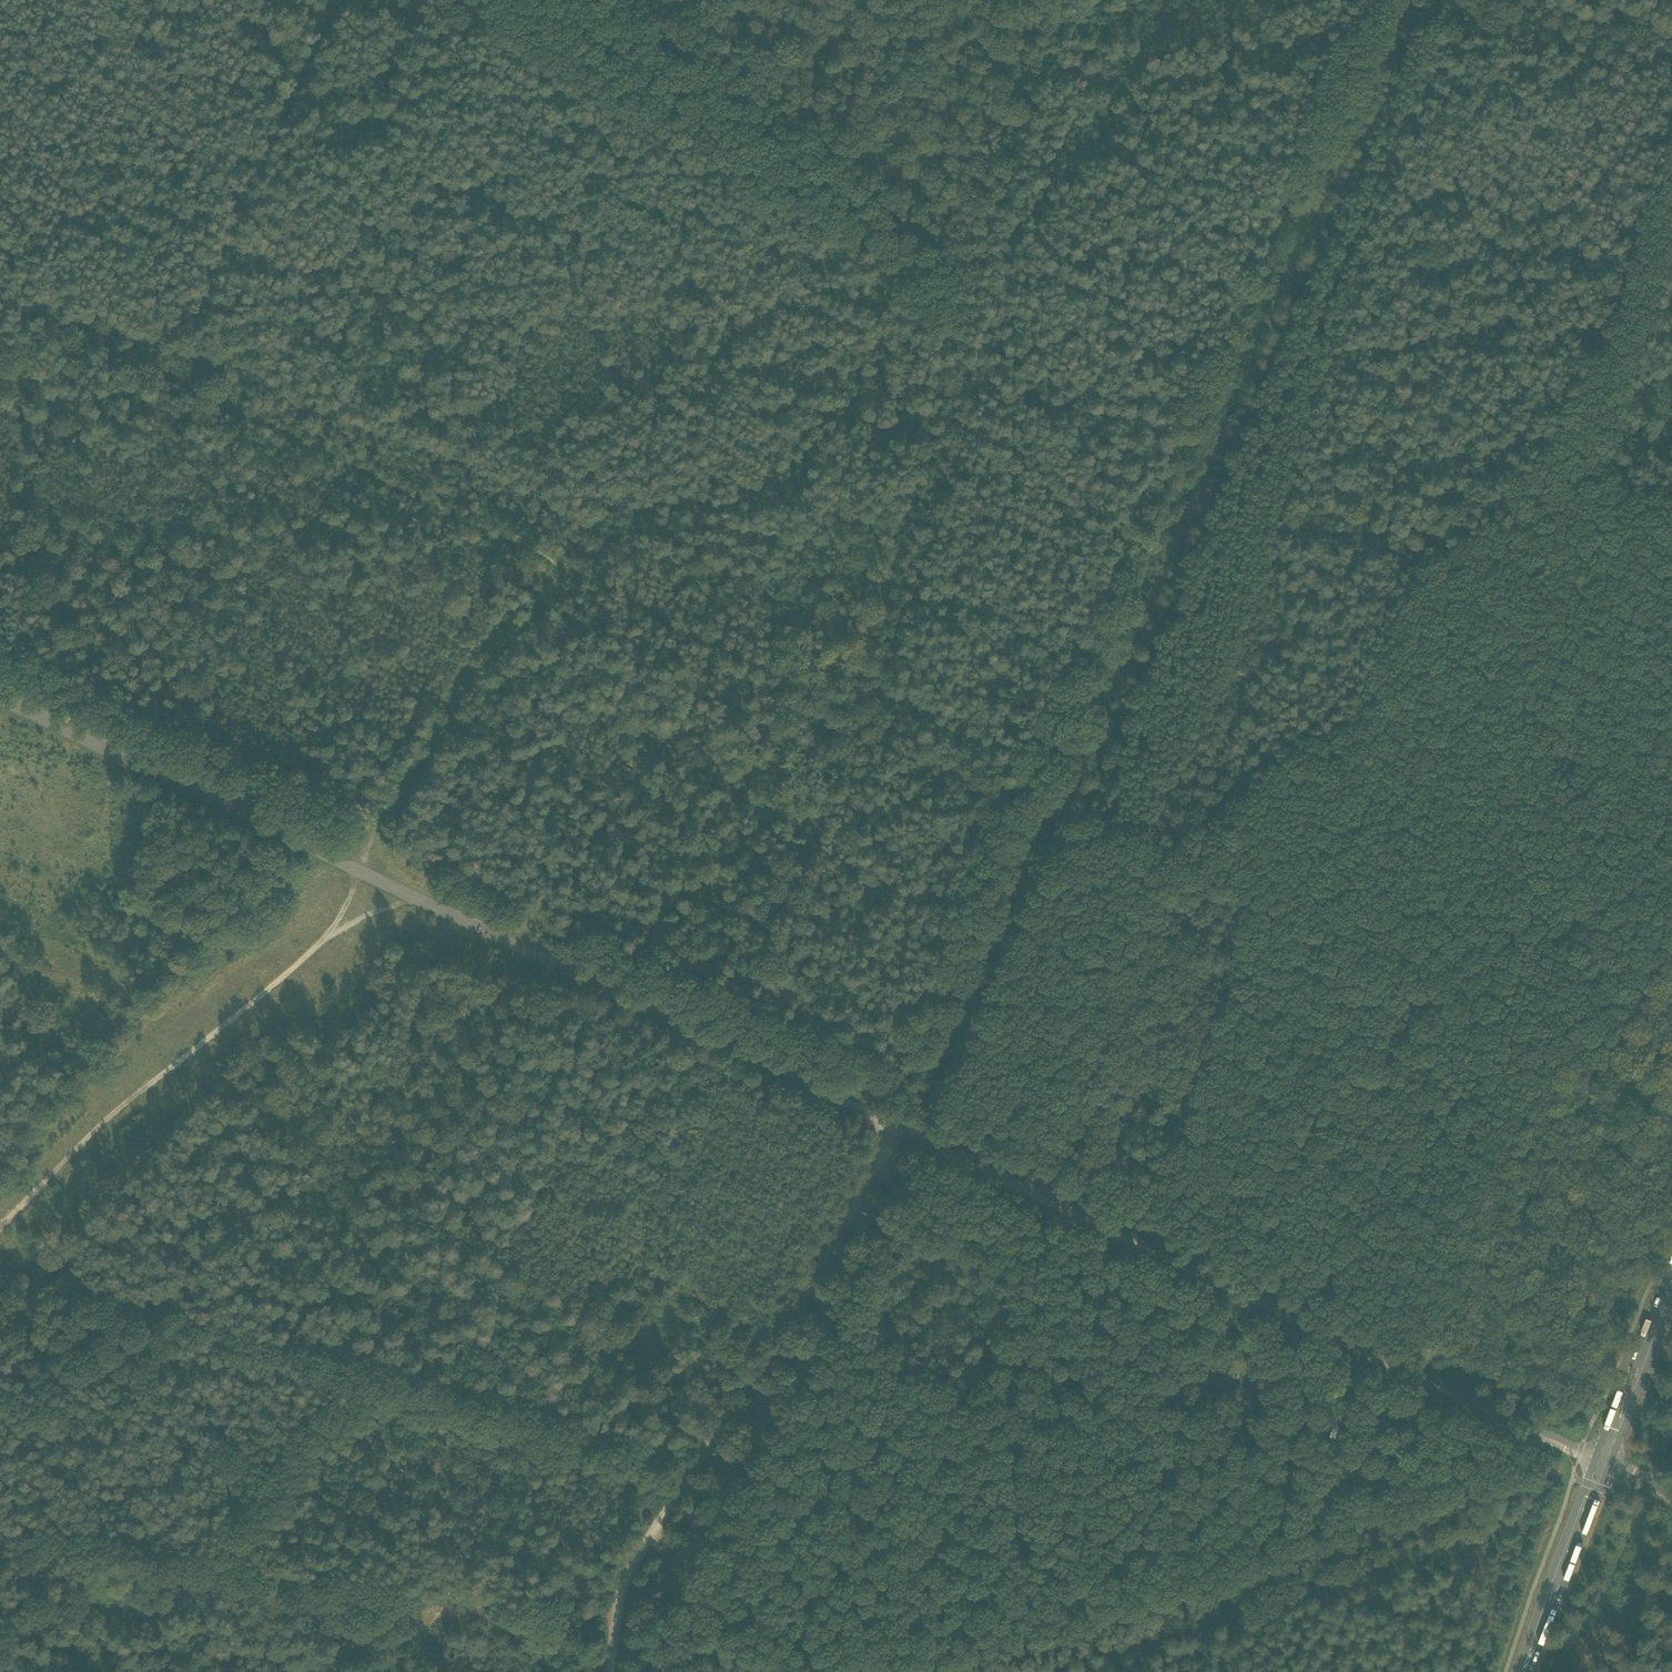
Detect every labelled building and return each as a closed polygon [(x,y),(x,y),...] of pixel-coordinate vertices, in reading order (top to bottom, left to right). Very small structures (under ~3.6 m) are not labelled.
[(1338,1415),(1344,1417),(1350,1405),(1344,1403),(1338,1415)]
